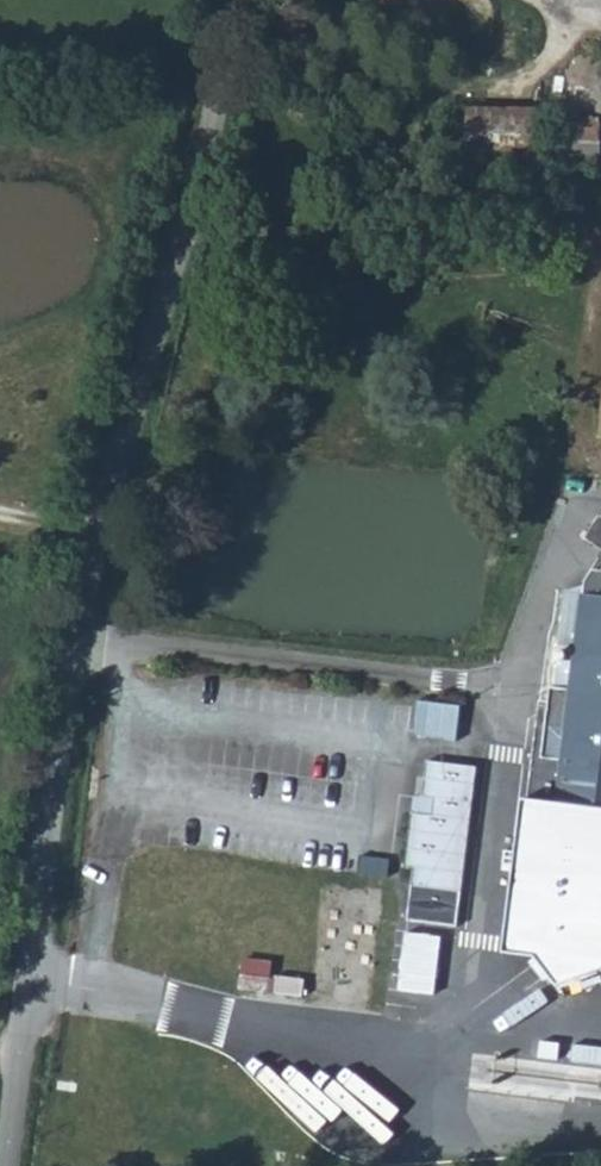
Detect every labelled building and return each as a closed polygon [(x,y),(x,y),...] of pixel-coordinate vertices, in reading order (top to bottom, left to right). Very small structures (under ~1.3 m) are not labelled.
[(451,114),(448,159),(467,160),(466,179),(533,182),(539,114),(471,109),(470,116),(451,114)] [(557,121),(555,156),(575,157),(574,171),(590,172),(590,158),(599,158),(600,120),(573,117),(570,122),(557,121)] [(590,534),(600,544),(600,521),(590,534)] [(595,568),(588,579),(586,593),(566,590),(560,642),(578,645),(572,688),(550,686),(548,700),(545,725),(536,724),(515,866),(506,947),(542,953),(567,983),(600,971),(600,569),(595,568)] [(421,698),(418,734),(461,737),(464,701),(421,698)] [(540,699),(536,724),(545,725),(548,700),(540,699)] [(426,760),(422,794),(433,795),(430,812),(409,809),(401,862),(411,863),(403,916),(453,923),(476,766),(426,760)] [(422,794),(411,792),(409,809),(430,812),(433,795),(422,794)]
